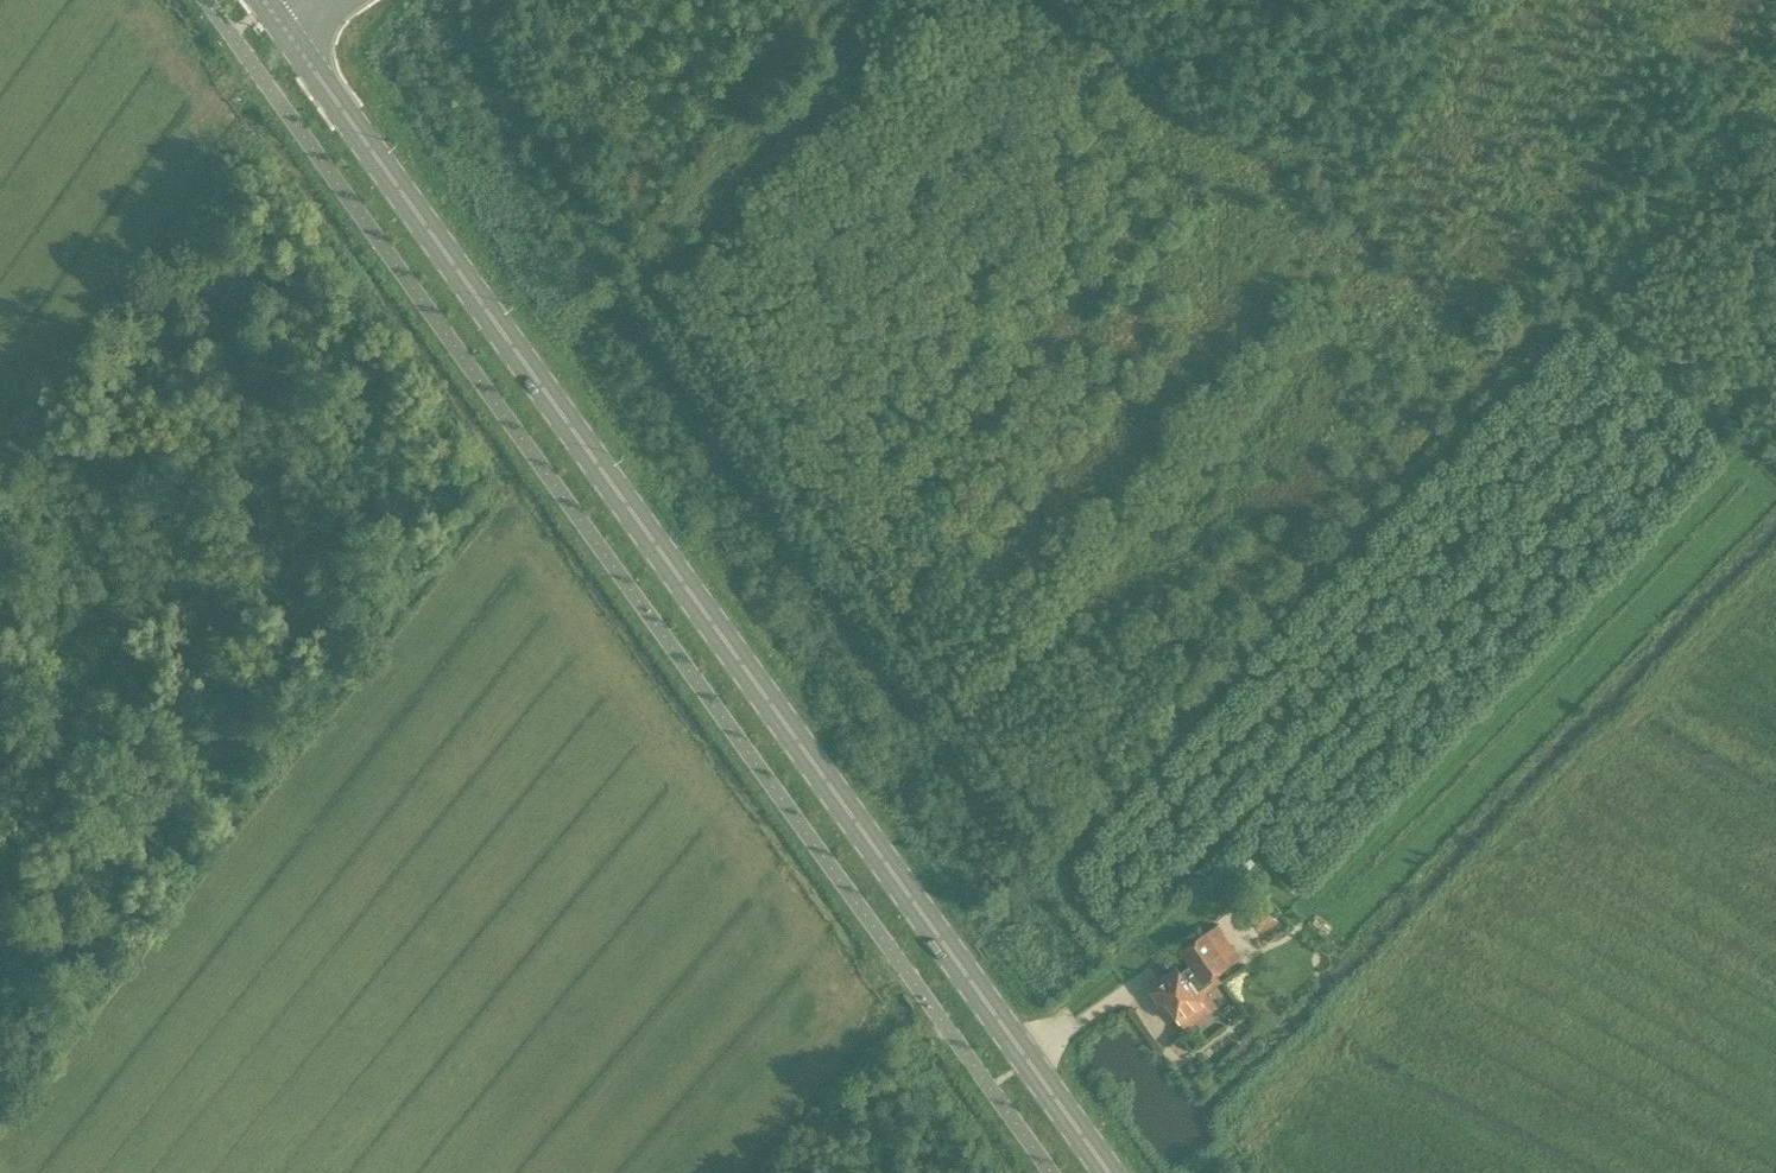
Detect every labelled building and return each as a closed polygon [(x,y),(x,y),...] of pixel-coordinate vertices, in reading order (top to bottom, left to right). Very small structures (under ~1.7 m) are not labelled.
[(1266,910),(1251,921),(1258,931),(1273,920),(1266,910)] [(1164,1001),(1176,1018),(1199,1001),(1194,994),(1214,980),(1212,977),(1226,967),(1203,935),(1179,952),(1189,966),(1168,981),(1167,979),(1159,978),(1150,985),(1149,990),(1157,1000),(1164,1001)]
